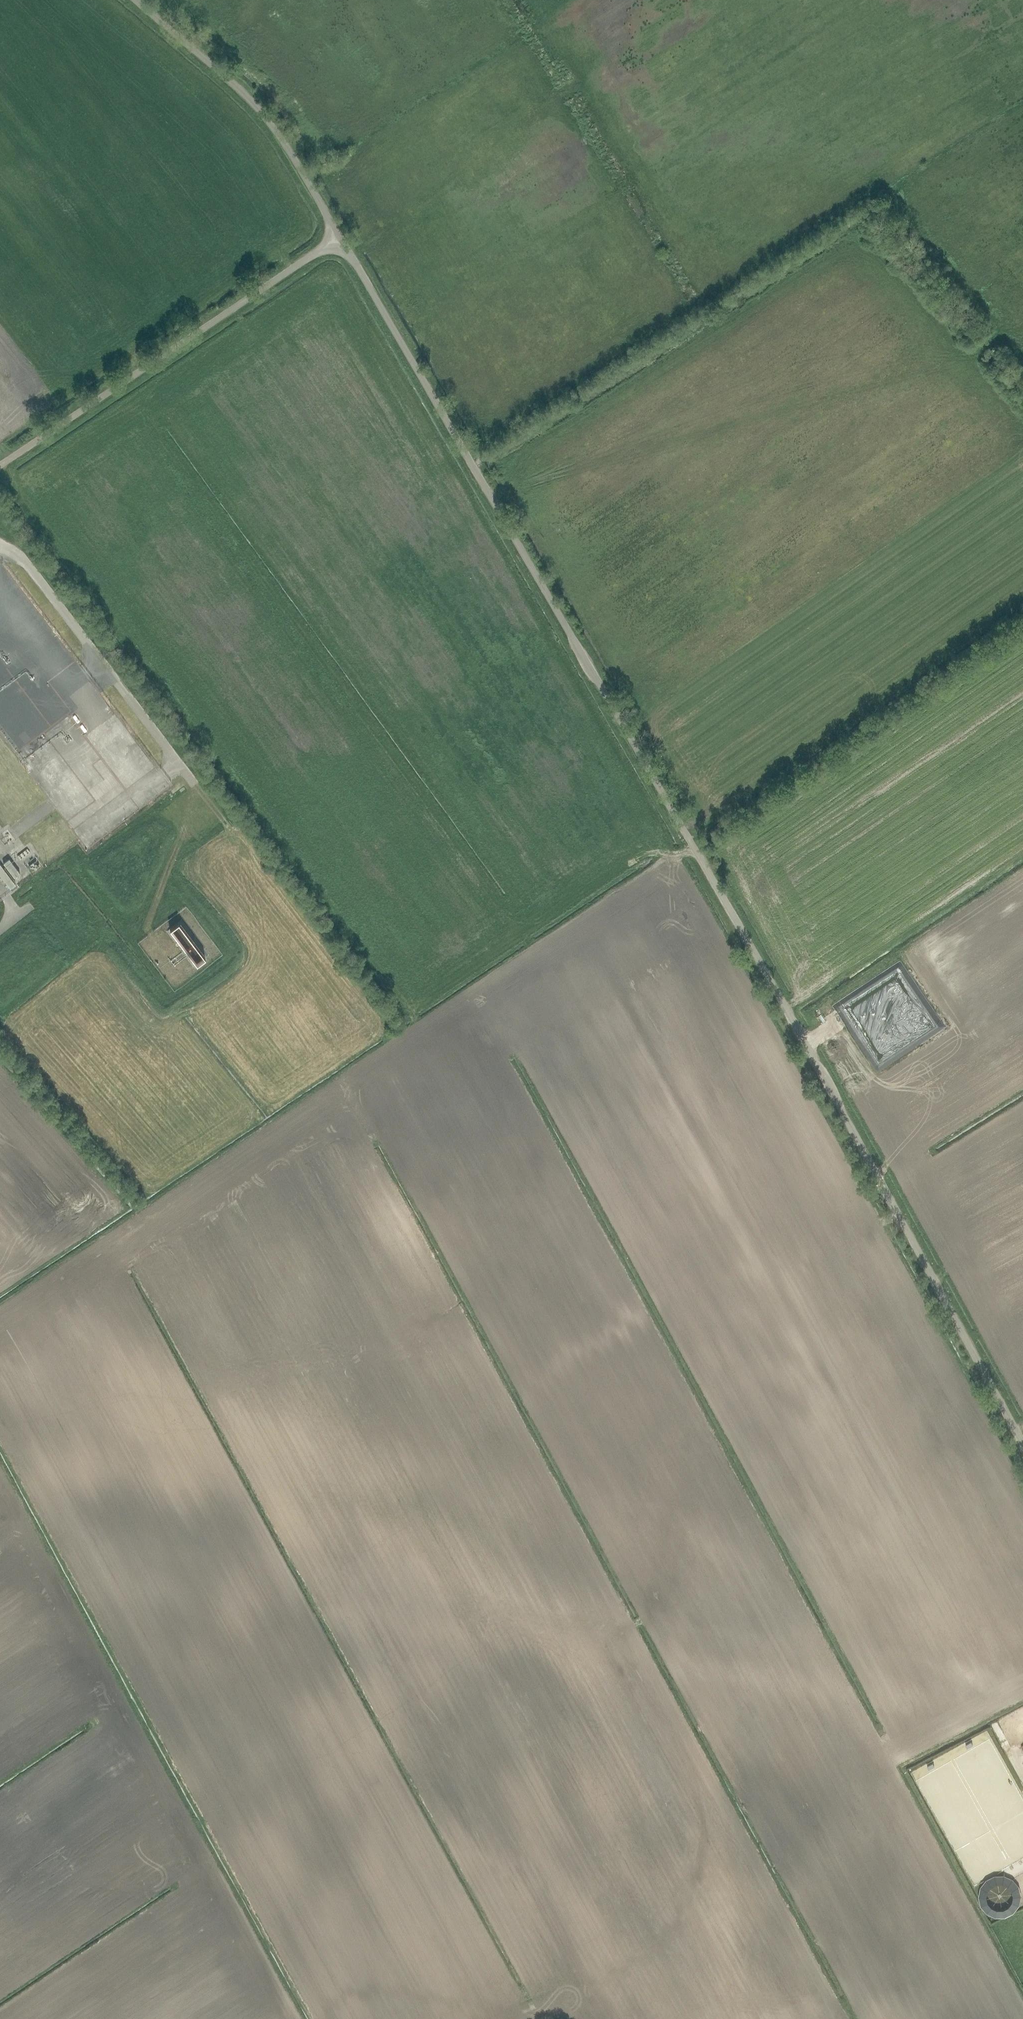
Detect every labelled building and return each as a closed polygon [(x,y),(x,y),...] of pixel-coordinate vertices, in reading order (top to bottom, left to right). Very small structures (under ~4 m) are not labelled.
[(67,731),(61,736),(68,746),(75,740),(67,731)] [(4,863),(14,878),(20,873),(9,859),(4,863)] [(0,864),(0,875),(10,888),(16,884),(1,864),(0,864)] [(171,928),(197,962),(205,957),(179,922),(171,928)] [(855,1014),(866,1013),(865,1003),(860,1003),(859,996),(851,997),(852,1009),(855,1009),(855,1014)] [(1017,1885),(1012,1880),(1006,1877),(999,1876),(992,1878),(987,1881),(982,1887),(980,1893),(979,1900),(981,1906),(985,1912),(991,1916),(997,1918),(1004,1918),(1011,1915),(1016,1911),(1020,1905),(1021,1898),(1020,1891),(1017,1885)]
